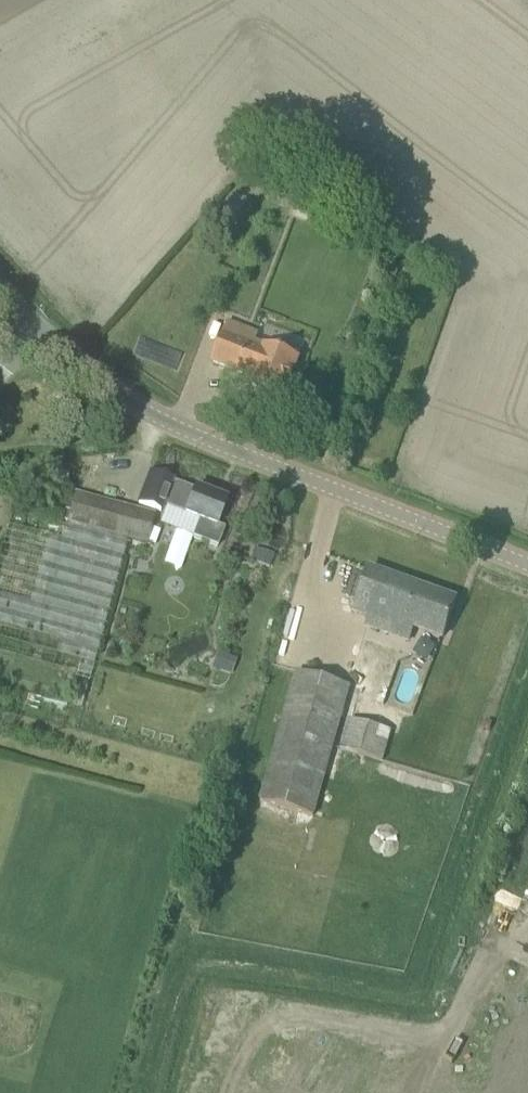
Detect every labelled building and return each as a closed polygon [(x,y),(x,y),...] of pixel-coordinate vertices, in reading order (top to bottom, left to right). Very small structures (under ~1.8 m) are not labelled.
[(293,371),(298,359),(255,343),(259,335),(227,323),(212,363),(252,379),(250,386),(284,399),(295,372),(293,371)] [(301,355),(308,338),(291,331),(284,348),(301,355)] [(226,503),(217,499),(151,473),(138,503),(160,512),(163,506),(185,515),(185,516),(179,532),(194,537),(193,538),(210,544),(216,527),(216,528),(226,503)] [(66,527),(146,548),(154,516),(75,495),(67,522),(66,527)] [(219,597),(226,569),(146,548),(66,527),(12,513),(0,558),(0,682),(184,731),(219,597)] [(263,552),(258,565),(269,568),(274,555),(263,552)] [(408,642),(409,641),(414,627),(443,638),(456,601),(369,571),(353,615),(368,621),(365,627),(408,642)] [(226,655),(220,671),(231,674),(236,659),(226,655)] [(313,817),(333,747),(350,687),(297,672),(260,802),(313,817)] [(352,708),(340,750),(382,762),(394,720),(352,708)]
